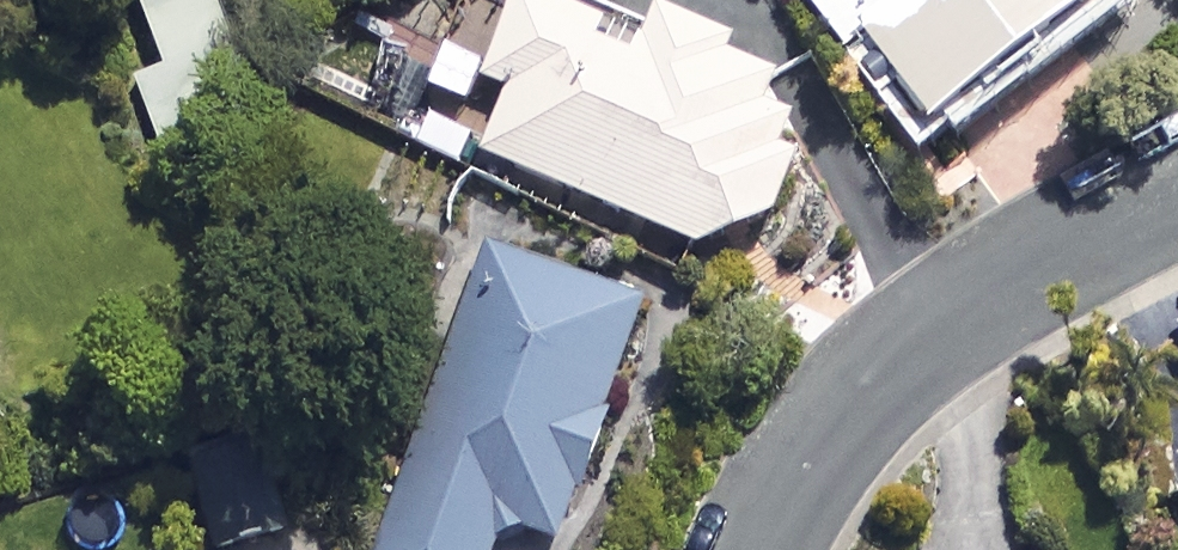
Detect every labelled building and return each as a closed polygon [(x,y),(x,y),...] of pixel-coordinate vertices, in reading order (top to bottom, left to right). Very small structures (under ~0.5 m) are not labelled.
[(254,113),(216,0),(144,0),(167,70),(139,79),(161,144),(254,113)] [(738,46),(658,12),(636,65),(593,47),(602,27),(537,0),(517,0),(484,78),(510,89),(483,154),(699,246),(770,216),(794,161),(775,153),(788,121),(760,109),(772,79),(732,62),(738,46)] [(837,41),(858,26),(926,123),(1101,0),(809,0),(837,41)] [(559,543),(648,304),(492,246),(379,549),(491,549),(502,522),(559,543)] [(285,530),(260,453),(193,474),(217,549),(222,549),(285,530)]
